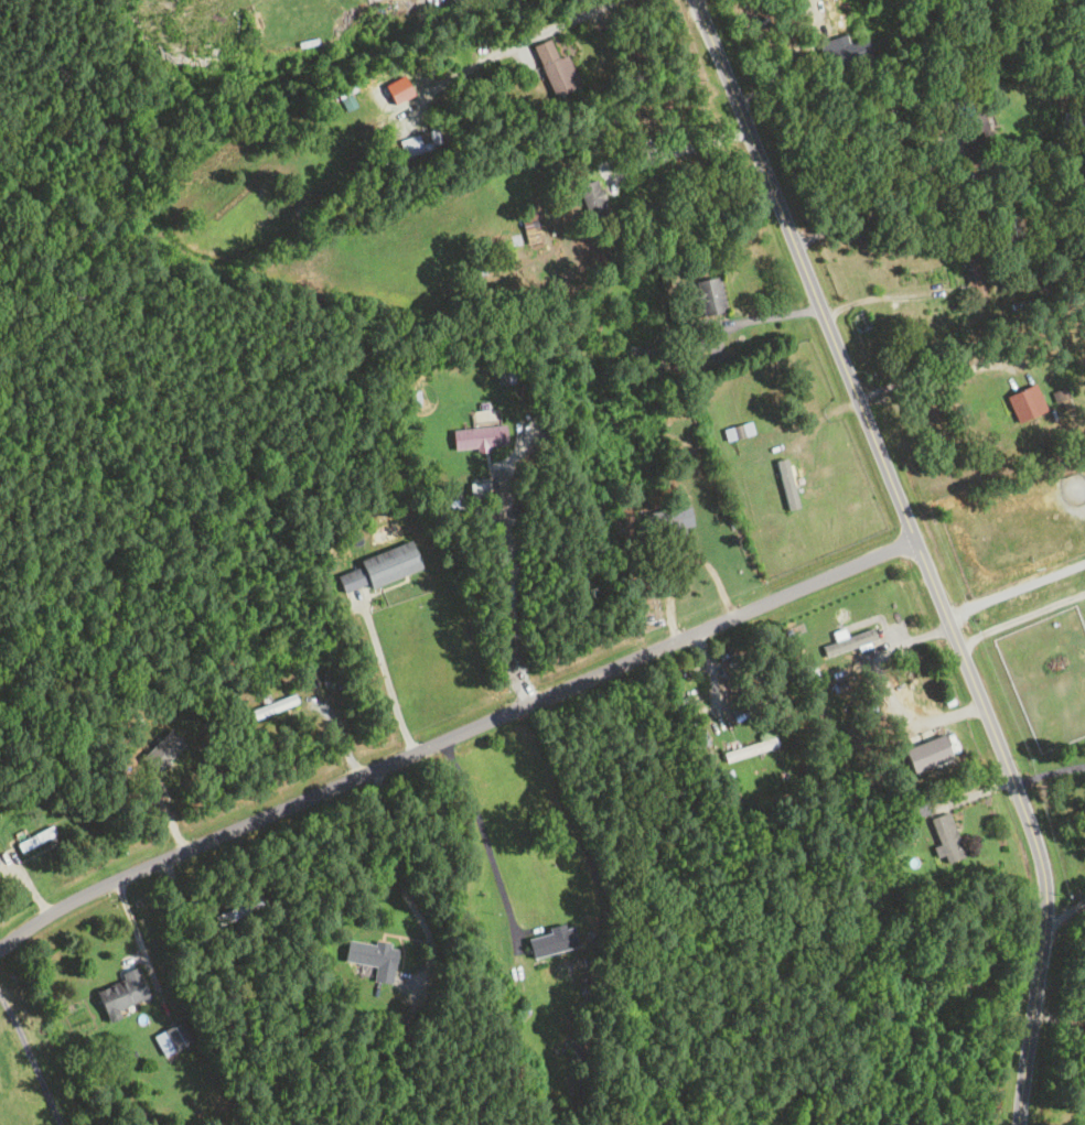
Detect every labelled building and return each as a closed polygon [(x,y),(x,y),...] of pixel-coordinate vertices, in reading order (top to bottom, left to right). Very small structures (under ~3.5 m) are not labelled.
[(830,49),(821,52),(826,70),(869,58),(863,37),(846,42),(844,34),(827,39),(830,49)] [(530,46),(552,100),(579,90),(564,55),(555,59),(547,39),(530,46)] [(360,112),(335,109),(334,116),(360,119),(360,112)] [(397,140),(402,158),(442,146),(436,128),(397,140)] [(576,185),(587,220),(607,214),(596,179),(576,185)] [(538,245),(538,213),(524,213),(524,245),(538,245)] [(722,310),(716,275),(688,280),(692,300),(697,299),(699,314),(722,310)] [(1044,409),(1032,382),(1004,395),(1015,421),(1044,409)] [(497,408),(475,408),(475,421),(497,421),(497,408)] [(504,446),(504,427),(453,427),(453,446),(504,446)] [(795,508),(783,462),(774,464),(786,510),(795,508)] [(646,536),(691,530),(688,506),(643,512),(646,536)] [(418,566),(408,541),(360,560),(362,567),(337,577),(345,596),(418,566)] [(879,639),(876,629),(828,645),(831,655),(879,639)] [(253,720),(297,703),(294,694),(249,711),(253,720)] [(921,798),(899,805),(904,821),(926,814),(921,798)] [(963,857),(947,811),(927,818),(940,854),(941,854),(944,864),(963,857)] [(14,844),(19,854),(56,835),(51,825),(14,844)] [(375,966),(373,981),(392,984),(398,947),(347,939),(344,962),(375,966)] [(108,1022),(122,1017),(119,1009),(150,997),(138,966),(121,973),(124,981),(96,991),(108,1022)] [(164,1056),(193,1042),(183,1021),(153,1036),(164,1056)]
